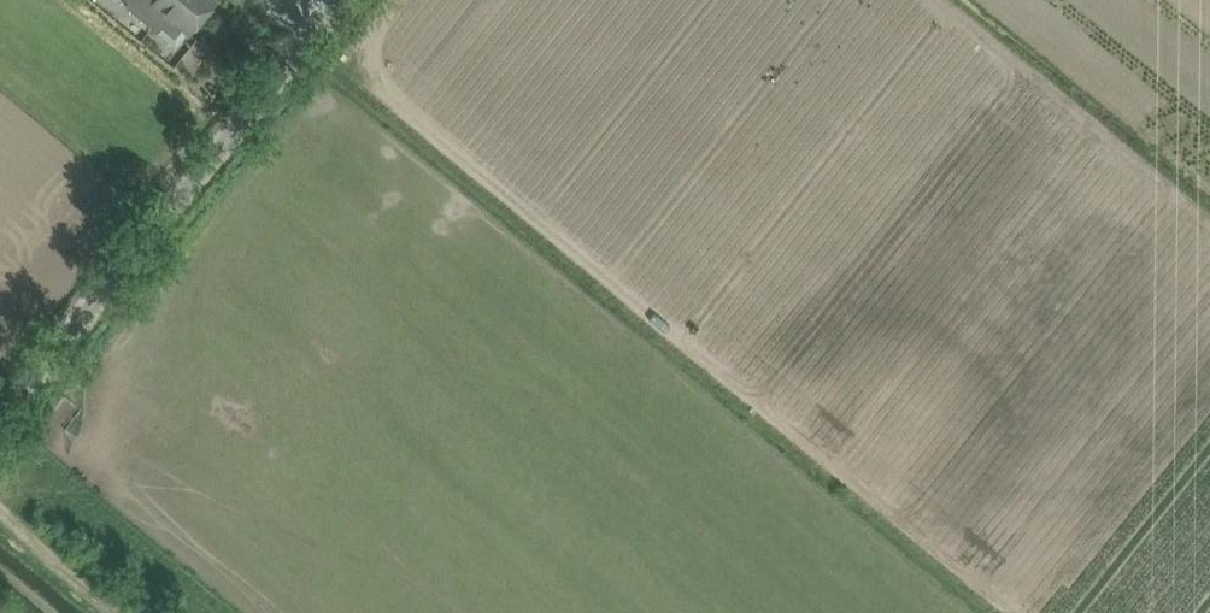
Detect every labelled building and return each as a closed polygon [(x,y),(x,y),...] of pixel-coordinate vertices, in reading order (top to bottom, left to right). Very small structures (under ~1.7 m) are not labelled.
[(191,33),(218,0),(131,0),(126,6),(159,32),(171,17),(191,33)]
